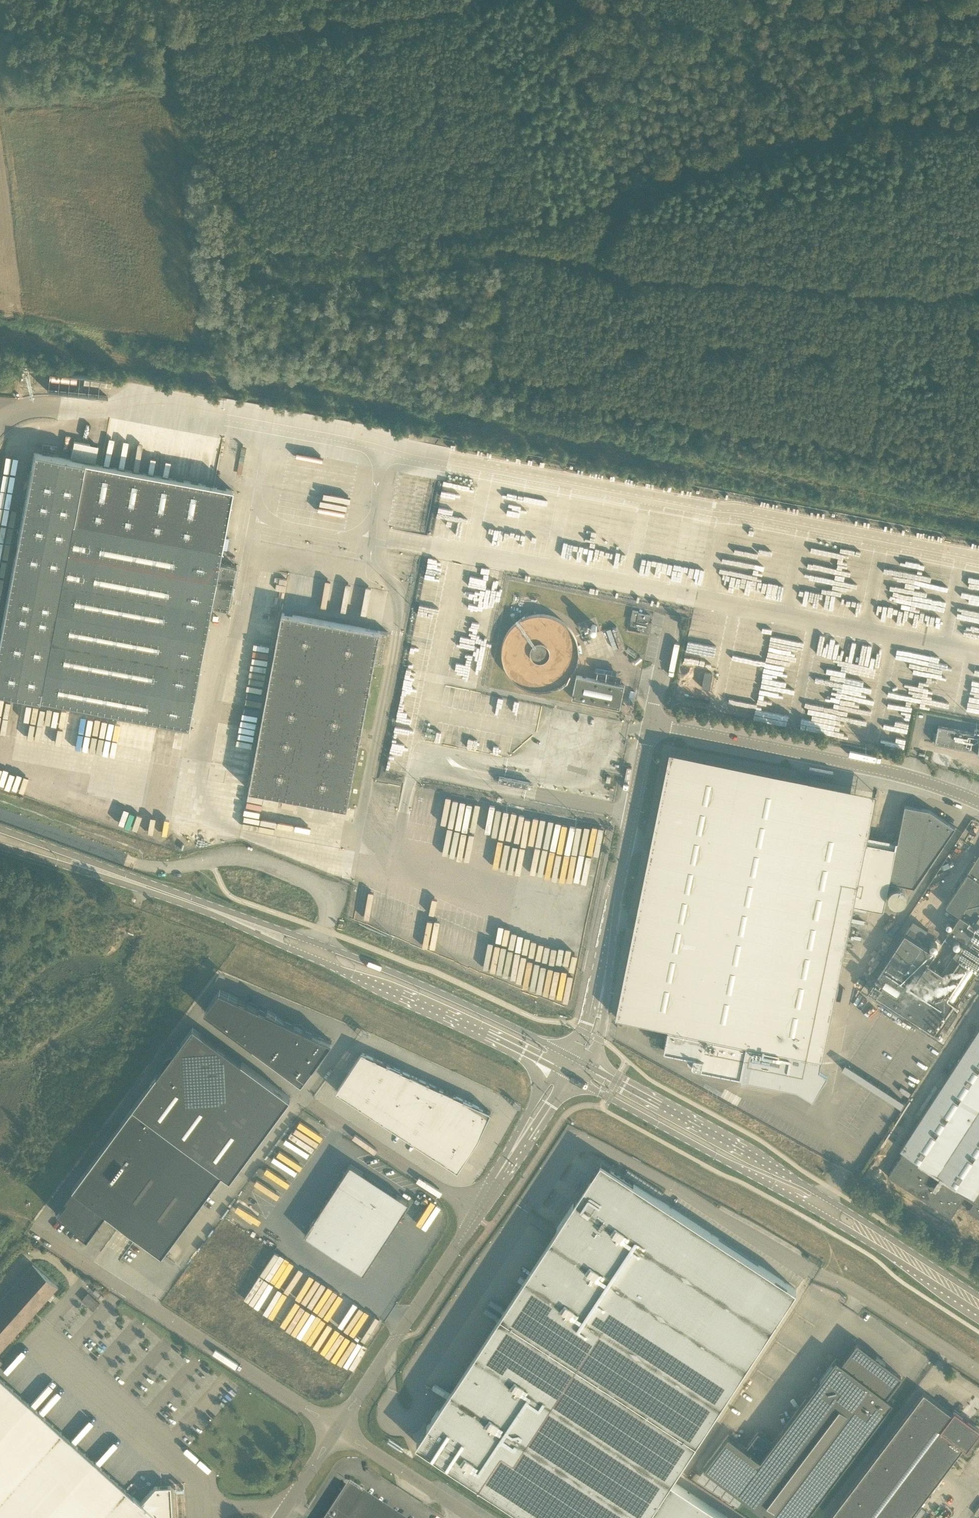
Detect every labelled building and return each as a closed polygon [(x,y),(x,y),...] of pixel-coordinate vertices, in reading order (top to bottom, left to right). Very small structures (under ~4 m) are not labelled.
[(99,446),(75,442),(72,459),(96,463),(99,446)] [(84,708),(117,714),(160,722),(181,726),(188,727),(210,607),(228,610),(236,566),(218,563),(221,549),(232,490),(214,486),(101,465),(84,462),(34,453),(3,616),(1,630),(0,630),(0,692),(84,708)] [(639,611),(633,610),(630,622),(648,625),(650,615),(638,613),(639,611)] [(282,612),(249,790),(348,809),(375,663),(382,664),(388,632),(282,612)] [(572,698),(620,708),(623,692),(625,685),(584,676),(577,675),(572,698)] [(935,743),(978,752),(978,732),(976,731),(975,733),(938,726),(935,743)] [(750,1079),(797,1089),(813,1098),(828,1074),(820,1069),(822,1059),(823,1059),(854,905),(883,911),(889,882),(914,887),(955,827),(930,810),(905,805),(897,842),(896,842),(895,848),(867,842),(871,823),(802,809),(808,780),(670,751),(616,1017),(669,1028),(664,1050),(689,1055),(689,1056),(688,1061),(691,1066),(701,1068),(740,1076),(741,1076),(742,1080),(750,1079)] [(530,782),(500,776),(499,782),(529,788),(530,782)] [(946,906),(960,915),(950,931),(963,940),(942,973),(927,963),(934,952),(920,943),(925,935),(910,925),(868,990),(937,1034),(942,1026),(947,1029),(957,1013),(952,1010),(964,992),(968,994),(971,990),(977,980),(973,978),(976,974),(978,976),(978,855),(946,906)] [(936,941),(934,941),(933,941),(932,941),(931,942),(930,943),(930,944),(929,945),(930,946),(930,947),(930,948),(931,948),(932,949),(933,949),(934,949),(935,949),(936,948),(937,948),(937,947),(938,946),(938,945),(938,944),(937,943),(937,942),(936,941)] [(332,1041),(285,1020),(269,1008),(267,1011),(239,998),(220,990),(211,1002),(205,1010),(253,1047),(253,1046),(302,1083),(313,1067),(332,1041)] [(193,1026),(173,1053),(133,1107),(223,1173),(230,1179),(291,1098),(193,1026)] [(888,1176),(951,1217),(965,1197),(975,1203),(970,1210),(978,1216),(978,1217),(978,1218),(978,1029),(900,1150),(904,1152),(888,1176)] [(374,1086),(389,1065),(362,1052),(350,1070),(374,1086)] [(389,1065),(374,1086),(398,1102),(415,1077),(389,1065)] [(350,1070),(337,1091),(361,1107),(374,1086),(350,1070)] [(441,1089),(415,1077),(398,1102),(423,1118),(441,1089)] [(385,1122),(398,1102),(374,1086),(361,1107),(385,1122)] [(423,1118),(447,1134),(468,1101),(441,1089),(423,1118)] [(491,1112),(468,1101),(447,1134),(471,1150),(479,1139),(491,1112)] [(423,1118),(398,1102),(385,1122),(409,1138),(423,1118)] [(163,1254),(223,1173),(133,1107),(55,1213),(88,1237),(106,1212),(163,1254)] [(447,1134),(423,1118),(409,1138),(433,1154),(447,1134)] [(458,1170),(471,1150),(447,1134),(433,1154),(458,1170)] [(396,1195),(367,1176),(363,1173),(364,1172),(351,1164),(305,1234),(364,1273),(410,1203),(397,1194),(396,1195)] [(601,1164),(596,1172),(595,1173),(594,1172),(593,1172),(590,1176),(591,1177),(592,1178),(578,1200),(578,1201),(577,1202),(577,1204),(577,1205),(578,1206),(574,1203),(573,1205),(557,1229),(438,1410),(428,1427),(427,1427),(440,1436),(431,1452),(430,1453),(530,1517),(729,1517),(672,1480),(797,1290),(797,1289),(634,1183),(633,1184),(633,1185),(601,1164)] [(58,1287),(33,1264),(0,1300),(0,1351),(58,1287)] [(93,1311),(101,1303),(89,1291),(81,1299),(93,1311)] [(893,1401),(886,1396),(901,1377),(884,1363),(886,1361),(877,1354),(875,1357),(857,1344),(843,1363),(836,1358),(773,1443),(758,1432),(746,1448),(729,1435),(704,1467),(771,1517),(805,1517),(893,1401)] [(170,1486),(155,1487),(140,1503),(0,1378),(0,1517),(172,1517),(170,1486)] [(830,1517),(831,1517),(910,1517),(962,1449),(967,1453),(978,1437),(978,1427),(969,1419),(967,1421),(962,1416),(963,1415),(954,1408),(951,1413),(924,1393),(830,1517)] [(427,1430),(426,1430),(425,1430),(424,1430),(423,1430),(422,1430),(422,1431),(421,1431),(420,1432),(419,1432),(419,1433),(418,1434),(418,1435),(417,1435),(417,1436),(417,1437),(417,1438),(417,1439),(417,1440),(417,1441),(417,1442),(417,1443),(418,1443),(418,1444),(419,1445),(419,1446),(420,1446),(421,1447),(422,1447),(422,1448),(423,1448),(424,1448),(425,1448),(426,1448),(427,1448),(428,1448),(429,1448),(429,1447),(430,1447),(431,1447),(431,1446),(432,1446),(432,1445),(433,1445),(433,1444),(434,1444),(434,1443),(434,1442),(434,1441),(435,1441),(435,1440),(435,1439),(435,1438),(435,1437),(434,1436),(434,1435),(434,1434),(433,1434),(433,1433),(432,1433),(432,1432),(431,1432),(431,1431),(430,1431),(429,1431),(429,1430),(428,1430),(427,1430)] [(350,1487),(330,1517),(397,1517),(350,1487)]
